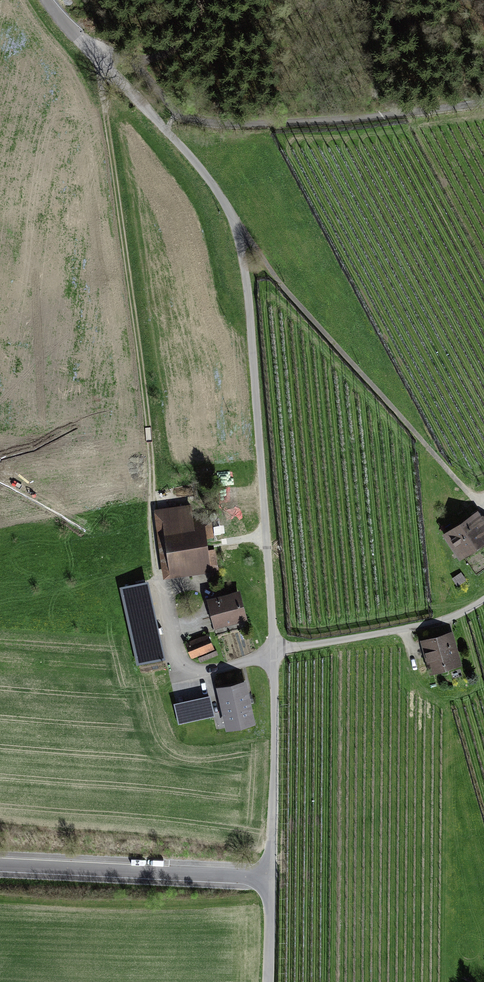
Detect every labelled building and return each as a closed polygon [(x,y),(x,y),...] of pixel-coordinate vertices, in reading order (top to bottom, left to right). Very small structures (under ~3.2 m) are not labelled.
[(190,509),(156,514),(165,576),(210,569),(205,530),(193,532),(190,509)] [(446,537),(465,565),(483,552),(483,524),(478,515),(446,537)] [(122,591),(138,666),(164,660),(148,586),(122,591)] [(208,604),(215,628),(245,621),(239,597),(208,604)] [(187,647),(191,659),(217,649),(213,637),(187,647)] [(454,637),(425,643),(432,677),(461,671),(454,637)] [(244,684),(219,690),(228,731),(253,725),(244,684)] [(209,698),(175,706),(180,725),(214,718),(209,698)]
